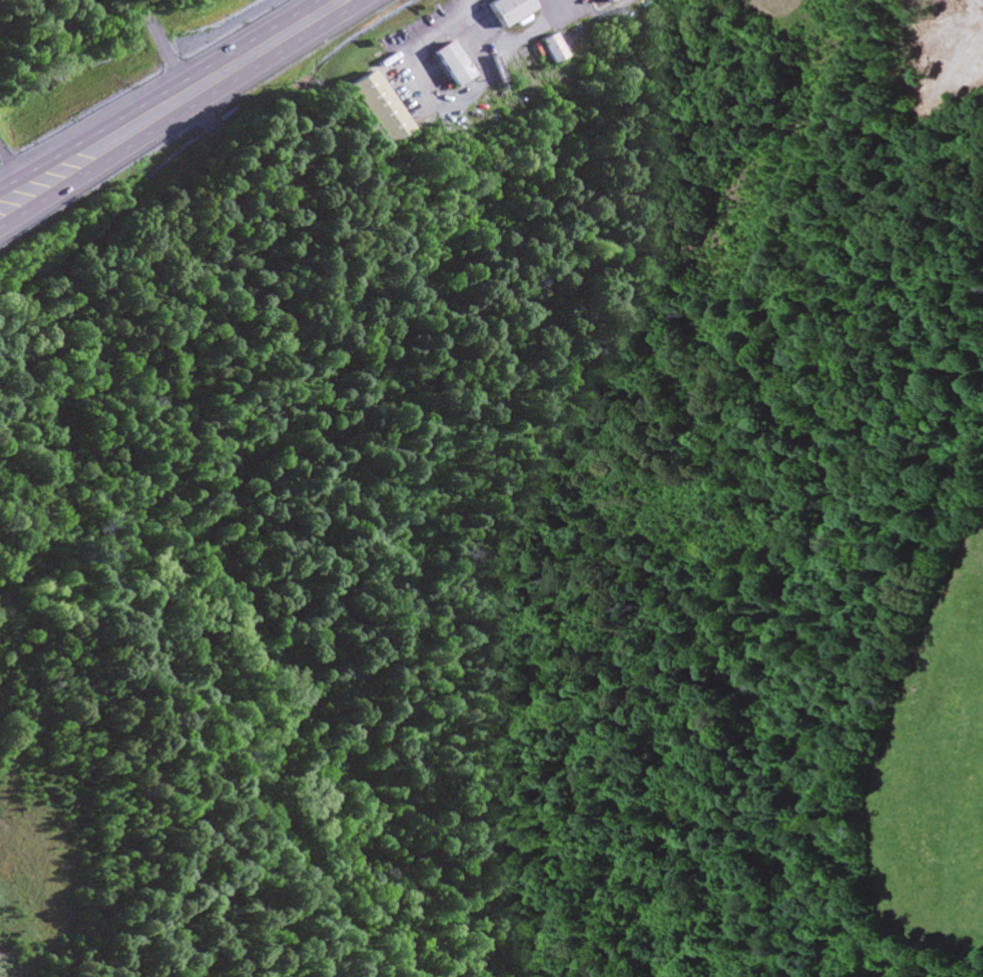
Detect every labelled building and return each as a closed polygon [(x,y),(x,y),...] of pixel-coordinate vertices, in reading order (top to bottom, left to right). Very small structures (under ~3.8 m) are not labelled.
[(498,29),(532,9),(526,0),(492,0),(484,5),(498,29)] [(536,40),(546,64),(560,58),(550,34),(536,40)] [(431,50),(447,86),(467,78),(451,41),(431,50)] [(405,130),(369,70),(344,85),(364,120),(355,125),(370,150),(405,130)]
